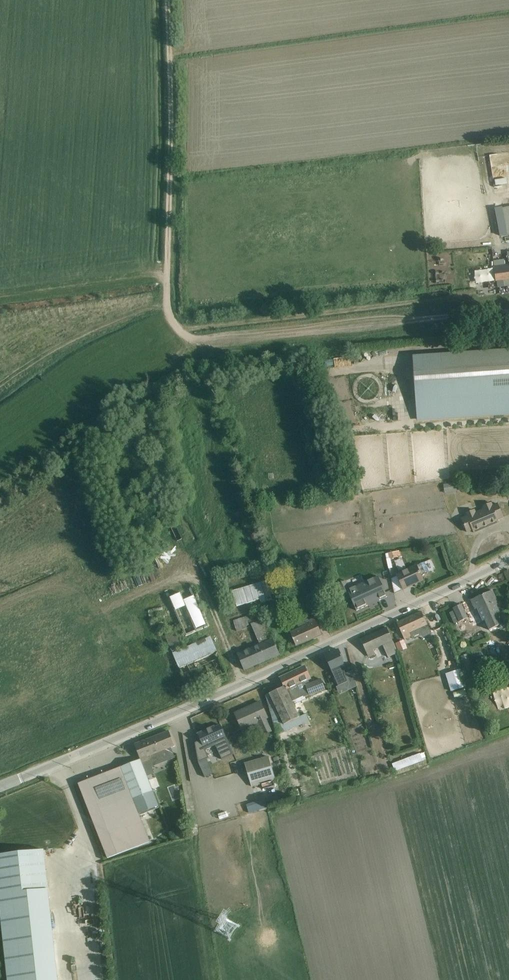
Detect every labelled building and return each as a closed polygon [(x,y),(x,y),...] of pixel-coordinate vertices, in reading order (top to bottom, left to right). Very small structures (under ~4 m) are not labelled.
[(508,278),(508,262),(505,263),(504,258),(493,259),(496,280),(508,278)] [(474,282),(494,279),(493,266),(473,268),(474,282)] [(508,413),(508,349),(413,356),(417,420),(508,413)] [(456,482),(443,484),(445,493),(457,491),(456,482)] [(498,518),(503,516),(498,503),(493,505),(492,502),(481,506),(482,508),(476,511),(475,509),(464,513),(466,516),(461,518),(467,532),(473,530),(474,532),(499,521),(498,518)] [(166,550),(160,553),(165,562),(171,559),(166,550)] [(385,553),(390,576),(392,576),(392,574),(393,574),(391,567),(392,566),(390,558),(398,556),(398,555),(400,555),(399,550),(385,553)] [(404,555),(394,560),(399,570),(409,566),(404,555)] [(424,561),(418,564),(422,574),(428,571),(424,561)] [(403,589),(424,579),(417,564),(396,573),(397,575),(391,578),(394,592),(403,588),(403,589)] [(143,580),(138,570),(129,575),(134,585),(143,580)] [(387,596),(378,575),(347,589),(356,610),(368,604),(367,604),(379,599),(387,596)] [(230,587),(235,606),(270,597),(265,578),(230,587)] [(489,629),(502,623),(498,614),(500,613),(497,604),(499,603),(493,590),(483,594),(484,595),(481,596),(480,595),(471,599),(475,609),(477,608),(482,621),(485,620),(489,629)] [(205,623),(194,592),(182,597),(180,592),(171,595),(184,631),(205,623)] [(236,606),(237,611),(249,608),(247,603),(236,606)] [(453,607),(459,621),(468,617),(462,603),(453,607)] [(424,636),(431,632),(421,611),(397,622),(405,639),(411,636),(413,638),(423,634),(424,636)] [(244,669),(279,654),(264,619),(261,620),(258,612),(233,619),(236,631),(247,627),(246,625),(251,623),(259,643),(237,653),(244,669)] [(296,645),(322,634),(314,617),(308,619),(308,618),(297,623),(299,627),(290,632),(296,645)] [(383,645),(393,640),(387,627),(360,639),(369,656),(375,653),(373,649),(383,645)] [(171,650),(181,646),(174,629),(164,634),(171,650)] [(226,671),(210,635),(172,652),(188,688),(226,671)] [(395,640),(397,649),(406,647),(404,638),(395,640)] [(393,640),(383,645),(388,656),(394,653),(397,660),(401,658),(393,640)] [(459,662),(464,674),(468,673),(468,676),(475,674),(468,653),(461,656),(462,661),(459,662)] [(341,655),(328,658),(337,692),(356,687),(351,670),(345,671),(341,655)] [(304,682),(310,679),(304,665),(280,676),(284,686),(269,693),(283,724),(299,716),(294,704),(306,698),(305,696),(325,689),(320,678),(305,684),(304,682)] [(451,691),(466,687),(460,668),(446,673),(451,691)] [(467,693),(465,687),(453,691),(456,697),(467,693)] [(259,736),(272,730),(266,718),(269,717),(260,700),(233,712),(241,730),(254,724),(259,736)] [(299,716),(283,724),(274,728),(275,729),(277,735),(309,720),(306,713),(299,716)] [(222,758),(233,753),(219,722),(196,732),(200,739),(195,741),(196,748),(198,762),(208,758),(204,749),(215,744),(222,758)] [(151,766),(175,757),(171,747),(174,746),(168,730),(134,744),(140,759),(144,768),(147,776),(154,773),(151,766)] [(420,752),(392,763),(395,770),(423,761),(422,758),(426,756),(424,752),(420,753),(420,752)] [(268,755),(244,762),(251,786),(275,779),(268,755)] [(144,768),(140,759),(78,783),(107,857),(149,841),(137,809),(157,801),(147,776),(144,768)] [(259,810),(270,807),(268,799),(257,802),(259,810)] [(0,853),(0,922),(6,979),(57,979),(43,849),(0,853)]
